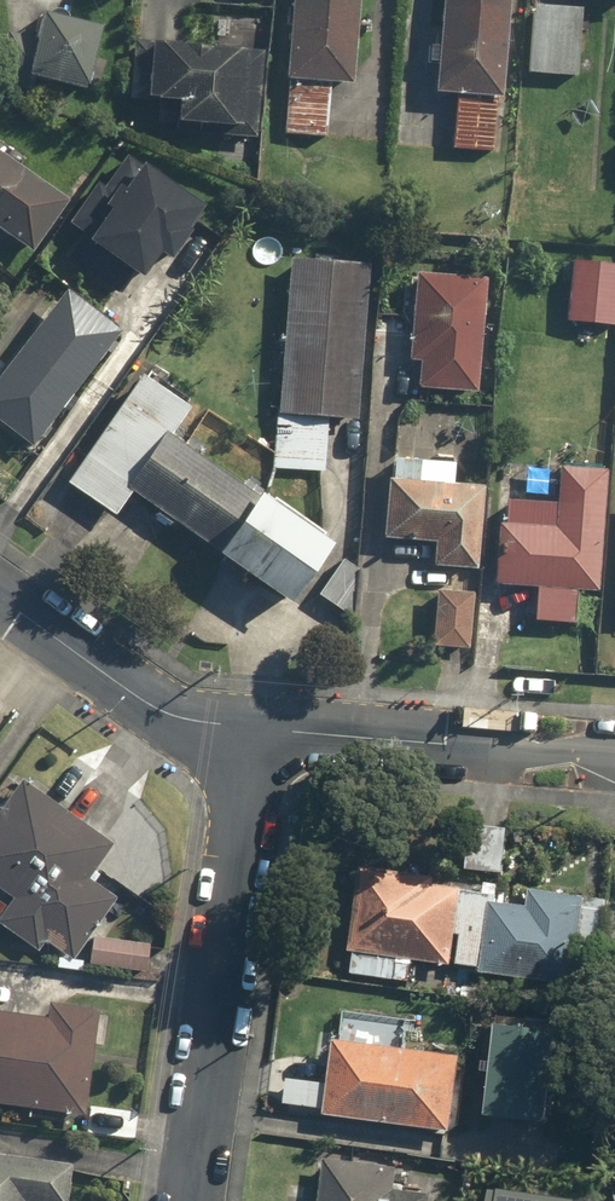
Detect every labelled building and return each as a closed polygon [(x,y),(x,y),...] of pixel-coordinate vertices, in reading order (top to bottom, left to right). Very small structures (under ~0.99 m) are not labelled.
[(355,0),(287,0),(282,83),(289,83),(286,137),(323,139),(326,85),(350,87),(355,0)] [(506,0),(439,0),(432,95),(455,97),(452,151),(490,153),(493,99),(499,100),(506,0)] [(576,8),(529,6),(526,75),(574,76),(576,8)] [(94,31),(34,20),(31,38),(7,34),(0,69),(0,80),(81,95),(94,31)] [(236,131),(239,54),(131,50),(129,89),(144,89),(144,104),(172,105),(171,128),(236,131)] [(31,255),(66,205),(0,159),(0,233),(31,255)] [(197,214),(122,161),(102,189),(94,183),(48,248),(114,295),(126,277),(134,283),(152,258),(161,265),(197,214)] [(365,266),(284,262),(274,470),(320,473),(322,419),(357,421),(365,266)] [(568,264),(566,324),(614,326),(614,325),(614,265),(568,264)] [(480,280),(409,278),(407,361),(418,362),(417,390),(477,392),(480,280)] [(114,333),(58,291),(0,370),(0,427),(29,448),(114,333)] [(182,412),(134,379),(61,485),(110,519),(126,495),(213,555),(209,560),(280,610),(322,549),(164,439),(182,412)] [(476,570),(480,489),(448,488),(449,466),(388,463),(384,541),(433,543),(432,568),(436,568),(431,649),(466,651),(469,593),(460,593),(461,569),(476,570)] [(502,527),(492,526),(490,589),(533,591),(531,623),(570,625),(572,592),(595,593),(600,474),(556,472),(554,506),(503,504),(502,527)] [(16,784),(0,808),(0,890),(12,898),(0,915),(0,928),(32,950),(39,941),(70,962),(114,898),(86,879),(108,847),(16,784)] [(360,868),(348,972),(405,979),(407,959),(448,964),(457,888),(430,885),(431,876),(360,868)] [(477,976),(573,984),(575,956),(598,957),(602,901),(529,896),(528,908),(489,905),(490,892),(460,890),(454,965),(478,967),(477,976)] [(144,975),(146,944),(89,940),(86,971),(144,975)] [(79,1116),(93,1011),(48,1005),(46,1021),(0,1015),(0,1105),(79,1116)] [(321,1117),(445,1129),(452,1056),(416,1052),(417,1041),(403,1039),(405,1024),(350,1019),(348,1044),(329,1042),(321,1117)] [(552,1030),(490,1024),(481,1117),(543,1123),(552,1030)] [(66,1166),(0,1158),(0,1200),(62,1200),(66,1166)] [(320,1161),(317,1200),(425,1200),(425,1193),(390,1190),(393,1167),(320,1161)] [(603,1195),(493,1188),(492,1200),(602,1200),(603,1195)]
